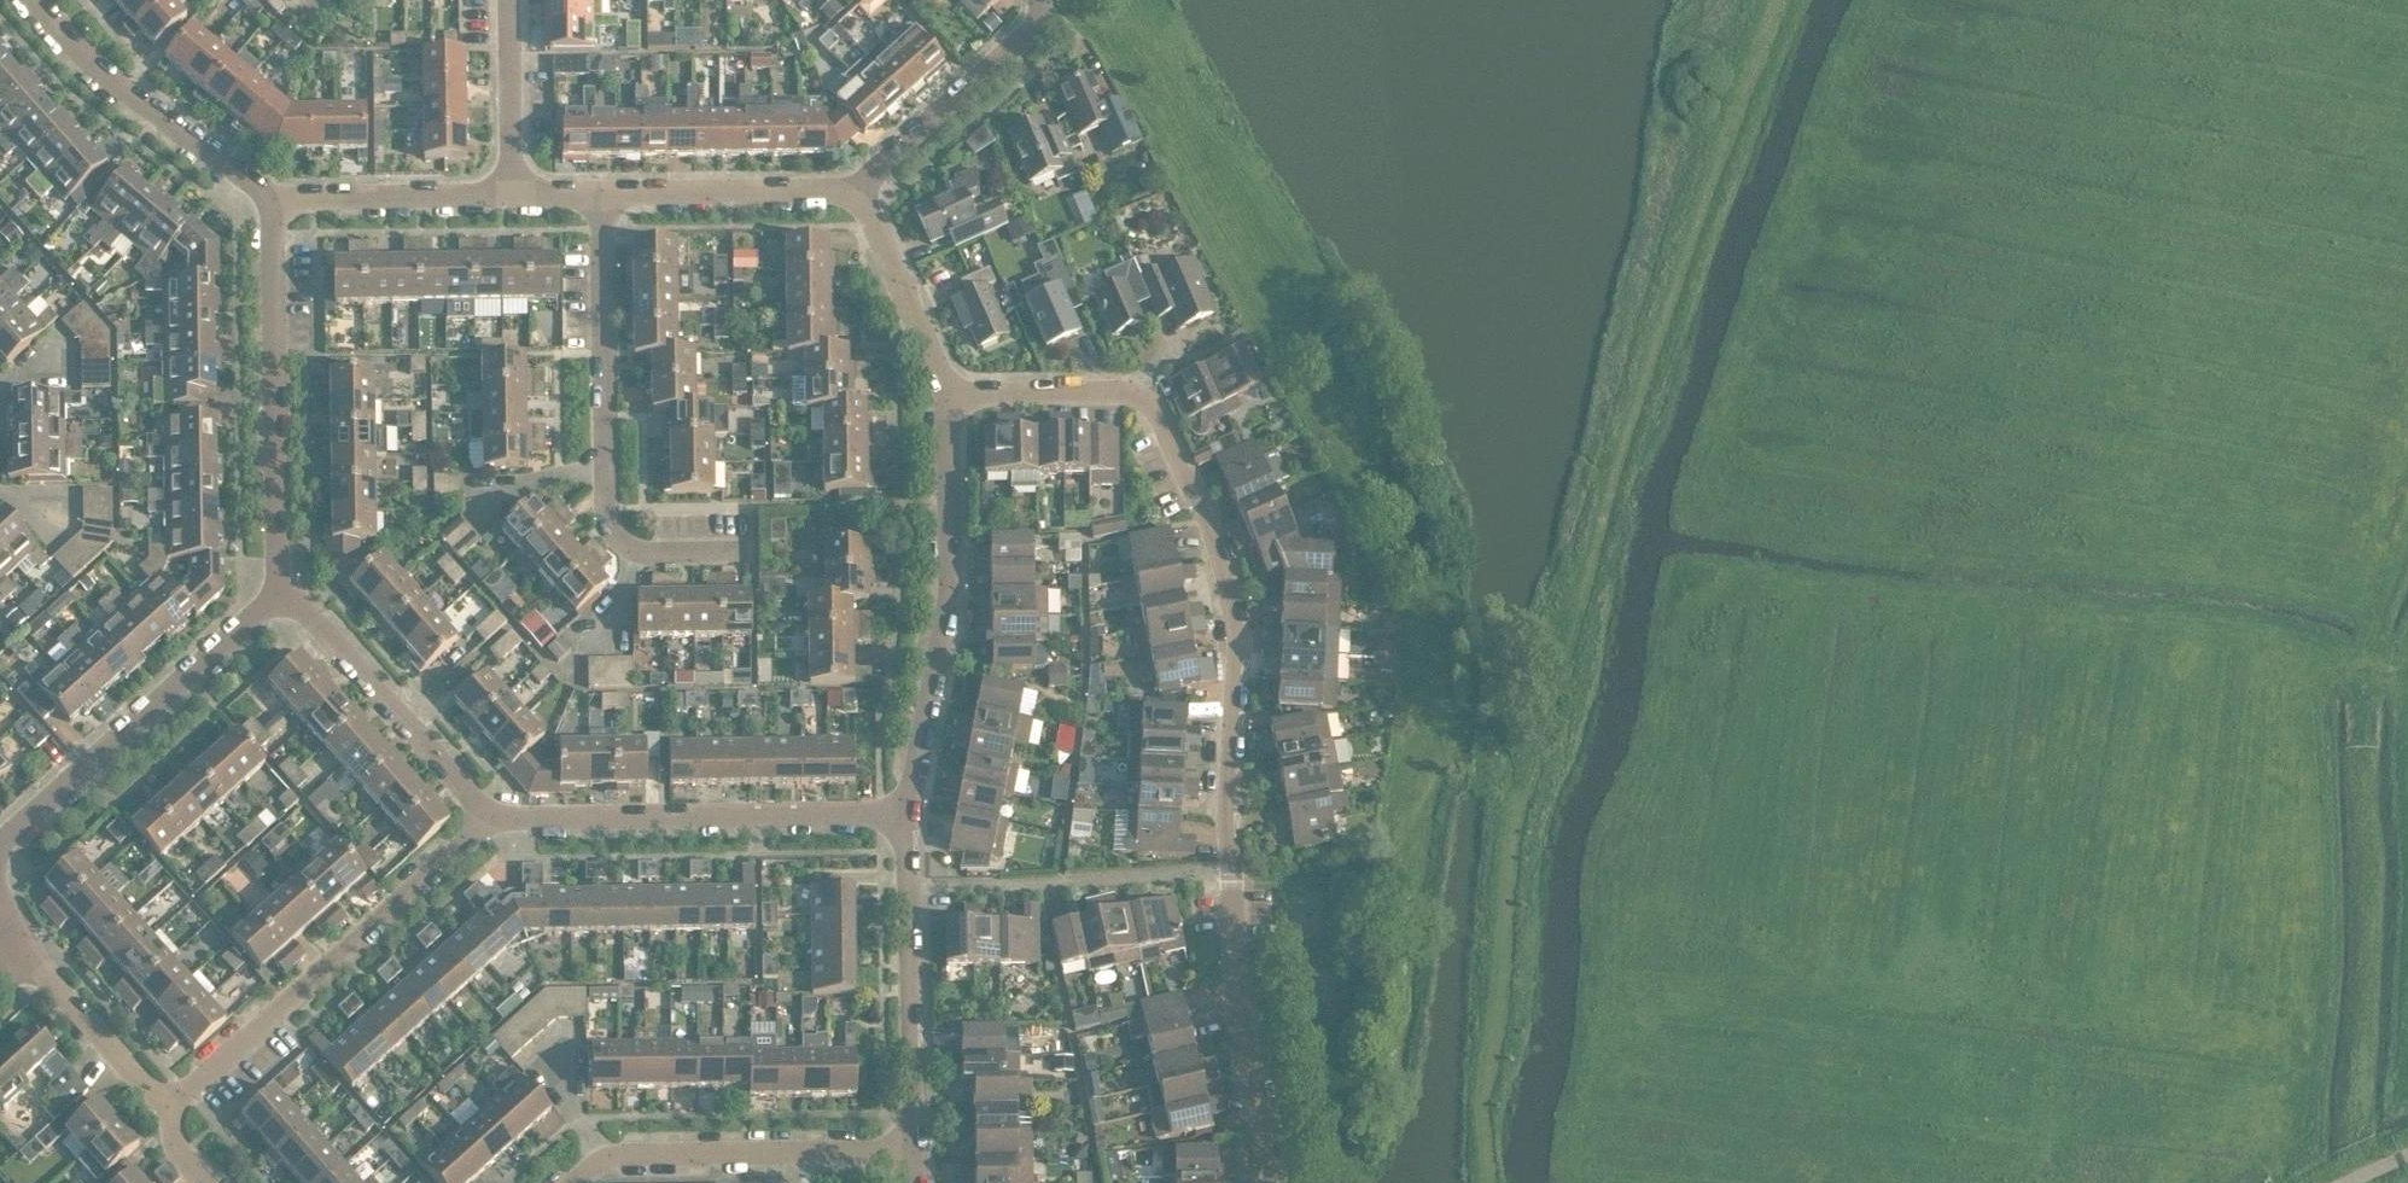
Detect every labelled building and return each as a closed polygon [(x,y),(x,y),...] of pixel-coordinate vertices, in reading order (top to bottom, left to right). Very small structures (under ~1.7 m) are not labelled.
[(127,32),(163,0),(124,0),(118,5),(130,19),(122,26),(127,32)] [(185,17),(170,0),(163,0),(127,32),(133,38),(141,30),(154,45),(185,17)] [(262,9),(254,0),(249,0),(244,5),(254,16),(262,9)] [(284,7),(279,0),(268,0),(266,2),(276,14),(284,7)] [(592,22),(592,16),(601,16),(601,0),(549,0),(549,6),(544,6),(544,22),(592,22)] [(646,1),(663,1),(663,10),(673,10),(673,0),(646,0),(646,1)] [(859,3),(870,16),(888,0),(862,0),(859,3)] [(960,0),(976,18),(997,0),(960,0)] [(549,38),(549,49),(600,49),(600,28),(605,28),(605,16),(601,16),(592,16),(592,22),(544,22),(544,38),(549,38)] [(605,28),(618,28),(618,16),(605,16),(605,28)] [(283,41),(289,32),(277,23),(271,31),(283,41)] [(890,52),(894,48),(922,79),(943,61),(909,23),(893,37),(890,34),(881,42),(890,52)] [(881,42),(890,34),(881,24),(872,32),(881,42)] [(172,65),(185,75),(212,43),(191,25),(157,66),(165,73),(172,65)] [(829,31),(818,40),(827,51),(838,41),(829,31)] [(295,50),(302,41),(289,32),(283,41),(295,50)] [(443,43),(459,43),(459,32),(443,32),(443,43)] [(390,44),(405,44),(405,33),(390,33),(390,44)] [(405,44),(420,44),(420,33),(405,33),(405,44)] [(808,50),(802,33),(794,36),(799,53),(808,50)] [(647,48),(674,48),(674,34),(647,34),(647,48)] [(639,38),(625,38),(625,48),(639,48),(639,38)] [(903,97),(922,79),(894,48),(890,52),(881,42),(866,55),(875,65),(903,97)] [(191,95),(197,100),(232,60),(212,43),(185,75),(199,87),(191,95)] [(422,78),(464,78),(464,50),(422,51),(422,78)] [(9,63),(0,52),(0,71),(9,63)] [(322,63),(337,63),(337,52),(322,53),(322,63)] [(337,63),(352,63),(352,52),(337,52),(337,63)] [(752,66),(770,66),(770,54),(752,55),(752,66)] [(842,76),(851,86),(855,82),(884,114),(903,97),(875,65),(866,55),(842,76)] [(553,73),(588,73),(588,56),(553,56),(553,73)] [(225,109),(252,76),(232,60),(197,100),(203,105),(211,97),(225,109)] [(9,63),(0,71),(0,108),(32,80),(23,70),(19,74),(9,63)] [(373,79),(383,79),(383,64),(372,64),(373,79)] [(1098,126),(1110,153),(1141,140),(1122,106),(1106,114),(1088,74),(1058,88),(1078,134),(1098,126)] [(237,119),(230,128),(237,134),(272,93),(252,76),(225,109),(237,119)] [(422,105),(464,104),(464,78),(422,78),(422,105)] [(373,94),(384,94),(384,92),(383,79),(373,79),(373,94)] [(395,79),(383,79),(384,92),(396,92),(395,79)] [(46,104),(36,93),(40,89),(32,80),(0,108),(0,126),(2,128),(0,129),(0,145),(46,104)] [(860,129),(863,132),(884,114),(855,82),(851,86),(835,100),(839,105),(830,113),(835,118),(833,120),(849,138),(860,129)] [(750,98),(750,85),(738,85),(738,99),(750,98)] [(646,100),(646,99),(646,86),(634,86),(634,100),(646,100)] [(686,99),(698,99),(698,86),(686,86),(686,99)] [(582,100),(594,100),(594,87),(582,87),(582,100)] [(241,137),(245,137),(250,130),(274,150),(289,108),(272,93),(237,134),(241,137)] [(771,111),(770,98),(750,98),(738,99),(739,112),(744,112),(745,154),(771,154),(771,111)] [(803,98),(770,98),(771,111),(771,154),(797,154),(797,111),(803,111),(803,98)] [(822,98),(803,98),(803,111),(797,111),(797,154),(824,153),(824,148),(838,148),(849,138),(833,120),(835,118),(830,113),(826,117),(824,117),(824,111),(822,111),(822,98)] [(646,100),(634,100),(634,113),(640,113),(641,155),(667,155),(666,112),(666,99),(646,99),(646,100)] [(719,154),(718,112),(698,112),(698,99),(686,99),(687,112),(692,112),(693,155),(719,154)] [(594,100),(582,100),(582,113),(588,113),(589,156),(615,156),(614,113),(594,113),(594,100)] [(28,157),(68,121),(60,111),(56,115),(46,104),(0,145),(0,155),(3,158),(17,145),(28,157)] [(423,131),(465,130),(464,104),(422,105),(423,131)] [(322,161),(322,149),(339,149),(338,107),(312,108),(313,161),(322,161)] [(357,149),(357,160),(366,160),(365,107),(338,107),(339,149),(357,149)] [(274,150),(305,150),(305,158),(308,161),(313,161),(312,108),(289,108),(274,150)] [(667,155),(693,155),(692,112),(687,112),(666,112),(667,155)] [(744,112),(739,112),(718,112),(719,154),(745,154),(744,112)] [(588,113),(582,113),(561,114),(561,156),(572,156),(572,161),(589,161),(589,156),(588,113)] [(640,113),(634,113),(614,113),(615,156),(641,155),(640,113)] [(373,131),(384,131),(384,116),(373,116),(373,131)] [(1039,120),(1008,133),(1029,182),(1053,171),(1056,180),(1077,172),(1062,138),(1049,144),(1039,120)] [(24,182),(32,190),(83,145),(73,134),(77,130),(68,121),(28,157),(38,169),(24,182)] [(423,131),(423,158),(465,157),(465,130),(423,131)] [(374,147),(384,147),(384,131),(373,131),(374,147)] [(99,180),(93,174),(106,162),(97,152),(93,156),(83,145),(32,190),(39,199),(54,186),(64,197),(62,199),(63,200),(70,194),(79,204),(99,180)] [(100,240),(145,188),(133,179),(137,174),(126,166),(108,188),(99,181),(99,180),(79,204),(85,198),(93,205),(91,207),(104,218),(96,227),(94,225),(83,238),(94,248),(100,240)] [(916,210),(930,241),(968,224),(974,237),(1005,223),(997,205),(981,213),(978,205),(969,209),(961,192),(974,187),(973,168),(953,177),(954,181),(944,185),(948,196),(916,210)] [(122,233),(134,243),(169,202),(159,194),(156,198),(145,188),(100,240),(109,248),(122,233)] [(157,261),(171,244),(170,244),(187,224),(186,223),(175,214),(179,210),(169,202),(134,243),(146,254),(134,269),(143,276),(156,260),(157,261)] [(1093,209),(1081,214),(1084,222),(1097,217),(1093,209)] [(186,277),(186,278),(212,278),(212,279),(218,279),(217,242),(189,219),(186,223),(187,224),(170,244),(171,244),(186,257),(186,277)] [(21,234),(10,223),(0,232),(11,243),(21,234)] [(556,300),(556,257),(538,257),(538,252),(541,252),(541,238),(527,239),(528,300),(556,300)] [(461,254),(461,259),(445,259),(445,301),(473,301),(472,239),(458,239),(458,254),(461,254)] [(500,300),(500,258),(483,258),(483,253),(486,253),(486,239),(472,239),(473,301),(500,300)] [(516,253),(516,258),(500,258),(500,300),(528,300),(527,239),(513,239),(513,253),(516,253)] [(785,239),(785,268),(847,267),(847,254),(833,254),(833,257),(828,257),(827,239),(785,239)] [(406,254),(406,259),(390,260),(390,302),(418,302),(417,240),(403,240),(403,254),(406,254)] [(445,301),(445,259),(428,259),(428,254),(431,254),(431,240),(417,240),(418,302),(445,301)] [(362,241),(348,241),(348,255),(351,255),(351,260),(333,260),(334,303),(363,302),(362,241)] [(373,255),(376,255),(376,241),(362,241),(363,302),(390,302),(390,260),(373,260),(373,255)] [(625,259),(626,270),(675,270),(674,241),(632,242),(632,259),(625,259)] [(32,246),(24,253),(32,262),(40,255),(32,246)] [(1122,264),(1132,260),(1128,252),(1119,257),(1122,264)] [(741,253),(732,254),(732,267),(741,267),(741,253)] [(1193,259),(1162,272),(1160,267),(1152,270),(1145,254),(1132,260),(1149,298),(1157,316),(1170,310),(1175,322),(1184,318),(1187,324),(1214,311),(1199,277),(1201,276),(1193,259)] [(712,269),(727,269),(726,256),(712,256),(712,269)] [(144,279),(165,278),(165,277),(157,261),(156,260),(143,276),(144,279)] [(1043,283),(1047,291),(1026,301),(1045,345),(1076,332),(1065,307),(1078,301),(1060,260),(1041,268),(1047,281),(1043,283)] [(1136,304),(1149,298),(1132,260),(1122,264),(1103,273),(1109,286),(1093,294),(1112,336),(1143,322),(1136,304)] [(20,275),(12,267),(0,278),(0,293),(20,275)] [(741,267),(732,267),(733,278),(741,278),(741,267)] [(785,268),(786,296),(828,295),(828,279),(833,279),(833,281),(847,281),(847,267),(785,268)] [(960,280),(966,293),(951,300),(964,329),(968,327),(977,346),(1007,333),(985,285),(994,281),(988,267),(960,280)] [(712,283),(727,283),(727,269),(712,269),(712,283)] [(632,282),(632,298),(675,297),(675,270),(626,270),(626,282),(632,282)] [(24,309),(13,297),(27,284),(20,275),(0,293),(0,330),(24,309)] [(212,293),(212,279),(212,278),(186,278),(186,277),(165,277),(165,278),(144,279),(144,290),(163,290),(164,306),(218,305),(218,293),(212,293)] [(52,285),(55,288),(62,288),(65,285),(59,278),(52,285)] [(828,295),(786,296),(786,323),(848,322),(847,308),(833,308),(833,311),(828,311),(828,309),(828,295)] [(675,325),(675,297),(632,298),(633,314),(626,314),(626,325),(675,325)] [(61,320),(70,331),(92,312),(82,301),(61,320)] [(145,322),(145,334),(213,333),(213,318),(218,318),(218,305),(164,306),(164,322),(145,322)] [(34,321),(24,309),(0,330),(0,356),(6,363),(57,317),(49,308),(34,321)] [(713,324),(727,324),(727,311),(713,311),(713,324)] [(70,331),(80,342),(109,331),(92,312),(70,331)] [(786,323),(786,352),(804,352),(804,350),(829,350),(829,349),(829,334),(834,334),(834,337),(848,336),(848,322),(786,323)] [(713,338),(727,338),(727,324),(713,324),(713,338)] [(633,354),(650,354),(650,352),(676,352),(676,351),(675,325),(626,325),(627,337),(633,337),(633,354)] [(80,342),(80,358),(109,358),(109,331),(80,342)] [(213,348),(213,333),(145,334),(145,345),(164,345),(164,361),(219,360),(219,348),(213,348)] [(846,366),(846,348),(829,349),(829,350),(804,350),(804,352),(804,378),(866,377),(865,363),(851,363),(851,366),(846,366)] [(1258,386),(1241,348),(1203,365),(1225,414),(1239,407),(1234,397),(1258,386)] [(651,368),(644,368),(644,380),(694,379),(693,350),(676,351),(676,352),(650,352),(650,354),(651,368)] [(481,356),(482,385),(543,384),(543,370),(529,370),(529,373),(524,373),(524,355),(481,356)] [(410,371),(424,371),(424,357),(410,357),(410,371)] [(80,358),(81,373),(110,372),(109,358),(80,358)] [(152,404),(180,403),(205,403),(205,389),(214,389),(214,373),(219,373),(219,360),(164,361),(165,377),(152,377),(152,404)] [(731,365),(732,379),(746,379),(746,365),(731,365)] [(1204,433),(1206,430),(1207,426),(1206,422),(1225,414),(1203,365),(1168,381),(1179,404),(1176,405),(1182,420),(1186,419),(1190,429),(1193,433),(1196,434),(1200,435),(1204,433)] [(323,384),(330,384),(330,400),(372,399),(372,370),(323,371),(323,384)] [(81,387),(110,387),(110,372),(81,373),(81,387)] [(852,391),(866,391),(866,377),(804,378),(791,378),(791,407),(805,407),(822,407),(822,405),(847,405),(847,403),(847,389),(852,388),(852,391)] [(669,409),(669,407),(694,407),(694,405),(694,379),(644,380),(645,392),(651,391),(651,409),(669,409)] [(732,392),(746,391),(746,379),(732,379),(732,392)] [(482,385),(482,412),(525,412),(524,395),(529,395),(529,398),(543,398),(543,384),(482,385)] [(7,409),(7,422),(62,421),(61,405),(81,405),(80,392),(12,393),(12,409),(7,409)] [(330,415),(324,415),(324,427),(373,427),(372,399),(330,400),(330,415)] [(146,435),(146,446),(215,445),(214,430),(220,430),(219,417),(205,417),(205,403),(180,403),(181,417),(165,417),(165,434),(146,435)] [(822,405),(822,407),(822,433),(884,432),(884,418),(870,418),(870,421),(865,421),(864,403),(847,403),(847,405),(822,405)] [(663,435),(712,434),(711,405),(694,405),(694,407),(669,407),(669,409),(669,423),(662,423),(663,435)] [(482,412),(470,413),(470,440),(482,440),(544,439),(544,425),(530,425),(530,428),(525,428),(525,412),(482,412)] [(425,413),(411,413),(411,426),(425,426),(425,413)] [(1036,431),(1024,431),(1023,414),(1010,415),(1011,473),(1010,473),(1010,485),(1014,485),(1019,487),(1028,487),(1033,485),(1037,485),(1037,473),(1036,431)] [(1048,414),(1048,430),(1036,431),(1037,473),(1063,472),(1062,414),(1048,414)] [(1070,430),(1070,414),(1062,414),(1063,472),(1088,472),(1089,472),(1088,430),(1070,430)] [(996,431),(983,431),(984,474),(1010,473),(1011,473),(1010,415),(996,415),(996,431)] [(750,434),(764,434),(763,419),(749,420),(750,434)] [(81,437),(62,437),(62,421),(7,422),(7,434),(13,434),(13,449),(81,448),(81,437)] [(411,440),(425,440),(425,426),(411,426),(411,440)] [(373,454),(373,427),(324,427),(324,439),(330,439),(331,455),(373,454)] [(1089,472),(1088,472),(1088,484),(1117,483),(1116,430),(1088,430),(1089,472)] [(822,433),(823,460),(865,460),(865,443),(870,443),(870,446),(884,446),(884,432),(822,433)] [(669,446),(670,462),(712,462),(712,434),(663,435),(663,446),(669,446)] [(750,447),(764,447),(764,434),(750,434),(750,447)] [(98,448),(111,448),(111,435),(98,436),(98,448)] [(530,453),(544,453),(544,439),(482,440),(483,469),(525,468),(525,450),(530,450),(530,453)] [(1252,440),(1213,457),(1219,470),(1258,453),(1252,440)] [(166,457),(166,473),(220,473),(220,460),(215,460),(215,445),(146,446),(146,458),(166,457)] [(1197,464),(1213,457),(1209,446),(1192,454),(1197,464)] [(780,447),(770,447),(770,461),(780,460),(780,447)] [(64,476),(64,460),(81,460),(81,448),(13,449),(13,464),(8,464),(8,477),(27,477),(27,482),(62,482),(62,476),(64,476)] [(1274,489),(1258,453),(1219,470),(1236,507),(1274,489)] [(324,470),(325,482),(374,482),(373,454),(331,455),(331,470),(324,470)] [(823,460),(823,489),(885,488),(885,473),(870,473),(870,476),(866,476),(865,460),(823,460)] [(792,495),(791,461),(775,462),(775,495),(792,495)] [(713,491),(712,462),(670,462),(670,478),(663,478),(663,491),(713,491)] [(412,481),(426,481),(425,467),(411,467),(412,481)] [(147,490),(147,501),(215,500),(215,485),(221,485),(220,473),(166,473),(166,489),(147,490)] [(433,474),(433,489),(462,489),(462,474),(433,474)] [(750,490),(764,490),(764,476),(750,476),(750,490)] [(412,495),(426,495),(426,481),(412,481),(412,495)] [(331,494),(331,510),(374,509),(374,482),(325,482),(325,494),(331,494)] [(82,488),(82,502),(111,502),(111,488),(82,488)] [(462,503),(462,489),(433,489),(433,504),(462,503)] [(1274,489),(1236,507),(1241,518),(1226,525),(1232,537),(1285,513),(1274,489)] [(531,500),(500,528),(519,550),(565,508),(555,498),(545,507),(547,509),(543,513),(531,500)] [(215,500),(147,501),(147,513),(167,512),(167,528),(221,528),(221,515),(216,515),(215,500)] [(82,502),(83,516),(112,515),(111,502),(82,502)] [(15,564),(26,553),(39,568),(48,559),(3,508),(0,511),(0,548),(15,564)] [(565,508),(519,550),(537,570),(569,542),(558,529),(562,526),(564,528),(574,519),(565,508)] [(374,538),(374,509),(331,510),(332,525),(325,525),(325,538),(357,538),(374,538)] [(1089,512),(1063,512),(1063,527),(1089,527),(1089,512)] [(1232,537),(1237,550),(1252,543),(1267,574),(1281,568),(1305,556),(1304,555),(1285,513),(1232,537)] [(83,516),(83,529),(112,542),(112,515),(83,516)] [(439,535),(449,546),(471,527),(461,516),(439,535)] [(1092,536),(1125,530),(1123,517),(1090,523),(1092,536)] [(459,557),(480,538),(471,527),(449,546),(459,557)] [(169,556),(169,557),(190,556),(216,555),(216,554),(216,540),(221,540),(221,528),(167,528),(167,544),(148,545),(148,556),(169,556)] [(112,542),(83,529),(73,538),(92,560),(112,542)] [(1131,560),(1134,576),(1135,577),(1176,569),(1176,568),(1168,529),(1127,537),(1131,560)] [(855,530),(838,530),(838,543),(855,542),(855,530)] [(990,537),(990,549),(974,549),(974,564),(1032,563),(1032,547),(1038,547),(1038,536),(990,537)] [(1057,550),(1080,550),(1078,536),(1056,536),(1057,550)] [(73,538),(63,547),(82,569),(92,560),(73,538)] [(325,538),(326,567),(357,554),(357,538),(325,538)] [(556,591),(601,549),(592,539),(582,548),(583,550),(580,554),(569,542),(537,570),(556,591)] [(824,572),(886,571),(886,557),(872,557),(872,560),(867,560),(867,542),(855,542),(838,543),(824,543),(824,572)] [(63,547),(52,556),(66,571),(71,578),(72,578),(82,569),(63,547)] [(1305,556),(1281,568),(1283,573),(1282,600),(1335,602),(1335,599),(1339,594),(1339,579),(1336,575),(1330,575),(1331,547),(1324,547),(1304,555),(1305,556)] [(16,589),(3,575),(15,564),(0,548),(0,589),(7,597),(16,589)] [(556,591),(575,612),(606,584),(595,570),(598,567),(600,569),(611,560),(601,549),(556,591)] [(445,573),(456,564),(446,553),(436,563),(445,573)] [(191,576),(176,590),(175,590),(192,610),(192,611),(195,615),(222,590),(222,554),(216,554),(216,555),(190,556),(191,576)] [(369,567),(368,566),(357,554),(326,567),(345,588),(369,567)] [(368,566),(369,567),(345,588),(353,597),(358,593),(368,605),(400,576),(381,555),(368,566)] [(161,574),(169,557),(169,556),(148,556),(147,559),(161,574)] [(136,583),(133,585),(175,632),(185,624),(181,620),(192,611),(192,610),(175,590),(176,590),(161,574),(147,559),(138,567),(151,581),(142,589),(136,583)] [(990,578),(990,589),(1032,589),(1032,563),(974,564),(974,578),(990,578)] [(454,583),(465,574),(456,564),(445,573),(454,583)] [(1192,565),(1176,568),(1176,569),(1135,577),(1134,576),(1122,578),(1123,582),(1122,587),(1124,598),(1127,602),(1128,605),(1140,603),(1140,602),(1181,594),(1178,582),(1194,579),(1192,565)] [(481,582),(487,589),(504,575),(497,567),(492,572),(481,582)] [(62,586),(71,578),(66,571),(57,580),(62,586)] [(872,585),(886,585),(886,571),(824,572),(825,598),(825,599),(850,599),(850,600),(867,600),(867,582),(872,582),(872,585)] [(679,588),(679,574),(665,575),(666,636),(693,636),(693,593),(676,593),(676,588),(679,588)] [(709,593),(706,593),(693,593),(693,636),(721,635),(720,574),(706,574),(706,588),(709,588),(709,593)] [(750,635),(749,592),(731,593),(731,588),(734,588),(734,574),(720,574),(721,635),(750,635)] [(636,594),(637,637),(666,636),(665,575),(651,575),(651,589),(654,589),(654,594),(636,594)] [(379,616),(374,621),(382,629),(418,597),(400,576),(368,605),(379,616)] [(770,598),(769,578),(758,578),(758,592),(755,592),(755,598),(770,598)] [(500,603),(512,592),(502,581),(490,592),(500,603)] [(166,641),(175,632),(133,585),(132,586),(138,592),(127,602),(114,588),(106,596),(151,647),(162,637),(166,641)] [(27,622),(47,596),(37,587),(16,613),(27,622)] [(990,589),(991,602),(974,602),(974,616),(1045,615),(1045,589),(1032,589),(990,589)] [(596,593),(575,612),(578,615),(599,596),(596,593)] [(1140,603),(1145,628),(1202,616),(1199,603),(1188,605),(1189,611),(1184,612),(1183,606),(1181,594),(1140,602),(1140,603)] [(110,618),(98,628),(135,669),(144,661),(140,657),(151,647),(106,596),(97,603),(110,618)] [(382,629),(390,638),(395,634),(405,646),(437,617),(418,597),(382,629)] [(807,598),(808,627),(870,626),(869,612),(855,612),(855,615),(850,615),(850,600),(850,599),(825,599),(825,598),(807,598)] [(1265,599),(1265,608),(1282,608),(1281,626),(1335,628),(1335,625),(1338,620),(1338,611),(1335,606),(1335,602),(1282,600),(1265,599)] [(484,641),(506,621),(496,610),(474,629),(484,641)] [(52,620),(45,612),(25,629),(33,638),(52,620)] [(540,646),(552,636),(532,614),(520,624),(540,646)] [(991,624),(991,642),(1033,641),(1046,641),(1045,615),(974,616),(975,630),(986,629),(986,624),(991,624)] [(1202,616),(1145,628),(1136,630),(1136,633),(1134,638),(1136,648),(1140,652),(1141,655),(1150,653),(1191,645),(1187,627),(1192,626),(1193,632),(1204,630),(1202,616)] [(437,617),(405,646),(415,657),(411,662),(419,671),(424,667),(456,639),(437,617)] [(65,632),(110,683),(121,674),(125,678),(135,669),(98,628),(86,639),(73,625),(65,632)] [(808,654),(851,654),(851,638),(856,637),(856,640),(870,640),(870,626),(808,627),(808,654)] [(1275,638),(1264,638),(1263,652),(1334,655),(1334,651),(1337,646),(1337,637),(1334,632),(1335,628),(1281,626),(1280,644),(1275,644),(1275,638)] [(1103,627),(1089,630),(1091,637),(1104,635),(1103,627)] [(498,661),(521,641),(511,629),(488,649),(498,661)] [(69,654),(57,665),(94,706),(103,697),(99,693),(110,683),(65,632),(56,640),(69,654)] [(557,660),(570,648),(560,636),(546,648),(557,660)] [(1101,636),(1088,639),(1089,655),(1101,653),(1101,636)] [(1046,641),(1033,641),(991,642),(992,669),(1033,668),(1033,666),(1042,666),(1046,662),(1046,641)] [(1377,656),(1394,657),(1395,643),(1384,642),(1377,648),(1377,656)] [(1194,662),(1191,645),(1150,653),(1141,655),(1141,658),(1139,664),(1141,673),(1145,678),(1146,681),(1155,679),(1157,693),(1215,682),(1210,659),(1194,662)] [(1263,652),(1263,660),(1279,660),(1279,678),(1332,681),(1333,677),(1336,672),(1336,663),(1333,658),(1334,655),(1263,652)] [(316,662),(311,667),(299,654),(268,682),(287,704),(323,671),(316,662)] [(808,654),(809,683),(858,682),(870,682),(870,667),(856,667),(856,670),(851,670),(851,654),(808,654)] [(1394,657),(1377,656),(1377,664),(1383,671),(1394,671),(1394,657)] [(602,686),(602,657),(587,658),(588,686),(602,686)] [(617,686),(617,657),(602,657),(602,686),(617,686)] [(617,686),(632,686),(631,657),(617,657),(617,686)] [(32,661),(23,670),(30,678),(16,691),(42,719),(56,706),(69,721),(81,710),(84,714),(94,706),(57,665),(45,676),(32,661)] [(541,681),(551,672),(542,662),(532,671),(541,681)] [(1103,664),(1088,665),(1088,677),(1104,676),(1103,664)] [(1048,685),(1065,685),(1065,667),(1048,667),(1048,685)] [(287,704),(305,724),(337,696),(327,684),(331,680),(323,671),(287,704)] [(466,714),(461,718),(469,727),(505,694),(486,673),(454,701),(466,714)] [(1332,681),(1279,678),(1278,705),(1281,722),(1311,716),(1311,717),(1319,715),(1319,707),(1331,708),(1331,703),(1334,698),(1335,689),(1332,684),(1332,681)] [(1017,716),(1022,690),(981,681),(976,708),(1017,716)] [(789,707),(799,707),(799,691),(789,692),(789,707)] [(799,707),(810,707),(810,691),(799,691),(799,707)] [(841,707),(853,706),(853,691),(841,691),(841,707)] [(737,708),(747,708),(747,692),(737,692),(737,708)] [(747,708),(758,708),(758,692),(747,692),(747,708)] [(601,709),(615,709),(615,693),(601,693),(601,709)] [(615,709),(628,709),(628,693),(615,693),(615,709)] [(684,693),(669,693),(669,708),(685,708),(684,693)] [(685,709),(695,709),(695,693),(684,693),(685,709)] [(695,709),(706,709),(705,693),(695,693),(695,709)] [(477,736),(482,732),(492,743),(524,715),(505,694),(469,727),(477,736)] [(352,703),(347,708),(337,696),(305,724),(324,745),(360,712),(352,703)] [(1199,737),(1200,729),(1183,728),(1184,709),(1157,708),(1157,700),(1128,698),(1128,700),(1130,700),(1129,706),(1128,706),(1128,708),(1129,708),(1129,709),(1127,715),(1127,725),(1128,731),(1128,732),(1126,732),(1126,734),(1127,734),(1141,734),(1199,737)] [(955,730),(1012,741),(1026,744),(1031,719),(1017,716),(976,708),(972,726),(968,725),(969,719),(957,717),(955,730)] [(34,749),(48,736),(27,712),(13,725),(34,749)] [(268,735),(285,720),(278,712),(261,727),(268,735)] [(363,725),(368,721),(360,712),(324,745),(342,765),(374,737),(363,725)] [(1257,745),(1259,754),(1275,751),(1275,750),(1329,740),(1324,714),(1319,715),(1311,717),(1311,716),(1281,722),(1270,724),(1273,742),(1257,745)] [(502,755),(497,759),(506,768),(530,747),(530,748),(543,736),(524,715),(492,743),(502,755)] [(243,728),(250,737),(261,727),(253,719),(243,728)] [(231,726),(221,735),(226,740),(214,750),(243,782),(264,762),(231,726)] [(268,735),(261,727),(250,737),(258,745),(268,736),(268,735)] [(966,759),(1007,767),(1012,741),(955,730),(952,743),(968,747),(966,759)] [(1094,732),(1082,731),(1081,742),(1094,743),(1094,732)] [(643,734),(643,742),(615,742),(616,792),(628,791),(628,785),(645,785),(644,757),(658,756),(658,733),(644,733),(643,733),(643,734)] [(1199,746),(1199,737),(1141,734),(1127,734),(1126,759),(1140,760),(1181,762),(1182,745),(1199,746)] [(397,753),(389,744),(384,748),(374,737),(342,765),(360,786),(397,753)] [(826,740),(827,782),(854,781),(853,739),(826,740)] [(774,741),(774,783),(800,782),(800,740),(774,741)] [(826,740),(800,740),(800,782),(827,782),(826,740)] [(1277,763),(1261,766),(1264,779),(1336,766),(1331,740),(1329,740),(1275,750),(1275,751),(1277,763)] [(722,741),(696,742),(696,784),(722,783),(722,741)] [(722,741),(722,783),(748,783),(748,741),(722,741)] [(748,741),(748,783),(774,783),(774,741),(748,741)] [(616,792),(615,742),(588,743),(588,785),(604,785),(604,792),(616,792)] [(669,742),(669,784),(696,784),(696,742),(669,742)] [(559,760),(560,760),(560,792),(573,792),(573,786),(588,785),(588,743),(559,743),(559,760)] [(530,747),(506,768),(528,793),(542,761),(530,748),(530,747)] [(198,755),(189,763),(222,800),(243,782),(214,750),(203,760),(198,755)] [(400,766),(405,762),(397,753),(360,786),(379,806),(410,778),(400,766)] [(9,767),(0,756),(0,775),(9,767)] [(1079,757),(1078,766),(1094,767),(1094,758),(1093,758),(1079,757)] [(287,778),(298,768),(288,758),(278,767),(287,778)] [(946,773),(945,781),(1002,793),(1012,794),(1017,769),(1007,767),(966,759),(962,776),(946,773)] [(1140,760),(1126,759),(1125,785),(1196,789),(1197,781),(1180,780),(1181,762),(1140,760)] [(560,760),(559,760),(542,761),(528,793),(560,792),(560,760)] [(222,800),(189,763),(180,771),(185,776),(173,787),(202,818),(222,800)] [(1265,787),(1281,784),(1285,802),(1326,794),(1326,793),(1340,790),(1336,766),(1264,779),(1265,787)] [(296,788),(307,778),(298,768),(287,778),(296,788)] [(426,785),(421,789),(410,778),(379,806),(397,827),(434,794),(426,785)] [(959,793),(956,810),(997,818),(1002,793),(945,781),(943,790),(959,793)] [(1123,811),(1128,812),(1179,814),(1180,797),(1196,797),(1196,789),(1125,785),(1123,811)] [(157,792),(148,800),(181,837),(202,818),(173,787),(162,797),(157,792)] [(288,808),(298,799),(289,788),(278,798),(288,808)] [(1326,794),(1285,802),(1293,846),(1335,839),(1330,813),(1344,811),(1340,790),(1326,793),(1326,794)] [(397,827),(416,848),(448,820),(437,807),(442,803),(434,794),(397,827)] [(315,808),(324,818),(334,809),(325,799),(315,808)] [(181,837),(148,800),(139,808),(144,813),(131,824),(160,856),(181,837)] [(324,818),(333,829),(344,819),(334,809),(324,818)] [(997,818),(956,810),(948,849),(962,852),(959,869),(987,869),(989,858),(994,859),(1000,855),(1007,820),(997,818)] [(1085,837),(1088,813),(1073,811),(1070,835),(1085,837)] [(1128,812),(1126,851),(1193,855),(1194,838),(1178,837),(1179,814),(1128,812)] [(256,837),(267,827),(258,816),(246,827),(256,837)] [(247,845),(256,837),(246,827),(238,835),(247,845)] [(371,850),(362,840),(352,849),(361,859),(371,850)] [(314,862),(343,893),(355,882),(358,886),(356,888),(366,899),(377,888),(336,842),(314,862)] [(63,866),(44,883),(56,896),(52,899),(50,897),(40,906),(49,917),(95,876),(69,847),(56,859),(63,866)] [(381,860),(371,850),(361,859),(370,869),(381,860)] [(215,874),(226,863),(217,853),(205,863),(215,874)] [(689,877),(700,876),(699,861),(689,861),(689,877)] [(700,876),(710,876),(709,861),(699,861),(700,876)] [(314,862),(294,880),(335,926),(346,917),(336,906),(334,908),(331,904),(343,893),(314,862)] [(595,878),(605,878),(605,862),(594,863),(595,878)] [(634,877),(647,877),(647,862),(634,862),(634,877)] [(647,877),(657,877),(657,862),(647,862),(647,877)] [(206,882),(215,874),(205,863),(197,871),(206,882)] [(506,890),(522,932),(570,932),(569,890),(542,890),(541,863),(520,864),(521,890),(506,890)] [(584,878),(595,878),(594,863),(584,863),(584,878)] [(741,880),(753,879),(752,865),(741,865),(741,880)] [(67,916),(71,912),(82,925),(114,896),(95,876),(49,917),(59,927),(69,918),(67,916)] [(274,898),(302,930),(314,919),(317,923),(315,925),(325,935),(335,926),(294,880),(274,898)] [(173,881),(158,894),(168,906),(183,892),(173,881)] [(479,914),(459,932),(487,964),(522,932),(506,890),(495,900),(477,881),(462,895),(479,914)] [(853,912),(852,885),(810,886),(811,913),(853,912)] [(726,929),(726,887),(700,888),(700,930),(726,929)] [(753,887),(726,887),(726,929),(754,929),(753,887)] [(647,888),(621,889),(622,931),(648,930),(647,888)] [(648,930),(674,930),(674,888),(647,888),(648,930)] [(700,888),(674,888),(674,930),(700,930),(700,888)] [(595,889),(569,890),(570,932),(595,931),(595,889)] [(595,931),(622,931),(621,889),(595,889),(595,931)] [(1127,908),(1116,910),(1113,894),(1098,897),(1114,964),(1138,959),(1136,949),(1137,949),(1127,908)] [(86,958),(132,917),(114,896),(82,925),(93,937),(89,940),(87,938),(77,947),(86,958)] [(1077,919),(1086,960),(1088,970),(1114,964),(1098,897),(1085,900),(1089,916),(1077,919)] [(1172,897),(1127,908),(1137,949),(1136,949),(1138,959),(1139,963),(1160,959),(1157,945),(1162,944),(1163,947),(1166,954),(1184,950),(1172,897)] [(274,898),(253,917),(294,963),(305,953),(295,943),(293,945),(290,941),(302,930),(274,898)] [(761,914),(776,913),(776,903),(760,904),(761,914)] [(1060,966),(1086,960),(1077,919),(1073,903),(1065,905),(1068,921),(1050,925),(1060,966)] [(998,922),(998,964),(1038,963),(1037,905),(1023,905),(1023,921),(998,922)] [(945,922),(945,965),(972,964),(971,906),(963,906),(963,922),(945,922)] [(971,906),(972,964),(998,964),(998,922),(980,922),(980,906),(971,906)] [(811,913),(811,939),(853,938),(853,912),(811,913)] [(761,924),(776,924),(776,913),(761,914),(761,924)] [(118,966),(150,937),(132,917),(86,958),(95,968),(106,959),(104,957),(108,953),(110,956),(118,966)] [(294,963),(253,917),(232,936),(260,968),(273,956),(277,960),(274,962),(284,972),(294,963)] [(433,942),(440,935),(430,923),(422,930),(433,942)] [(425,949),(433,942),(422,930),(414,937),(425,949)] [(468,981),(487,964),(459,932),(440,950),(468,981)] [(123,999),(169,958),(150,937),(118,966),(130,978),(126,981),(124,979),(113,988),(123,999)] [(811,939),(812,965),(854,965),(853,938),(811,939)] [(440,950),(420,967),(449,999),(468,981),(440,950)] [(761,966),(777,966),(777,955),(761,956),(761,966)] [(155,1007),(187,978),(169,958),(123,999),(132,1009),(143,1000),(141,998),(144,994),(146,996),(155,1007)] [(393,977),(401,970),(391,958),(383,965),(393,977)] [(386,984),(393,977),(383,965),(375,972),(386,984)] [(854,965),(812,965),(812,992),(854,992),(854,965)] [(762,977),(777,976),(777,966),(761,966),(762,977)] [(449,999),(420,967),(401,985),(429,1016),(449,999)] [(159,1040),(205,999),(187,978),(155,1007),(166,1019),(162,1022),(160,1020),(150,1029),(159,1040)] [(401,985),(381,1002),(410,1034),(429,1016),(401,985)] [(681,1001),(696,1001),(696,986),(681,987),(681,1001)] [(696,1001),(711,1001),(711,986),(696,986),(696,1001)] [(722,996),(737,996),(737,986),(722,986),(722,996)] [(618,997),(633,997),(633,987),(618,987),(618,997)] [(545,988),(526,1005),(546,1026),(556,1017),(545,988)] [(556,1017),(571,1017),(571,988),(545,988),(556,1017)] [(585,988),(571,988),(571,1017),(585,1017),(585,988)] [(588,999),(617,999),(617,988),(588,989),(588,999)] [(1143,1019),(1184,1010),(1180,992),(1139,1002),(1143,1019)] [(355,1011),(362,1005),(352,993),(344,1000),(355,1011)] [(777,1003),(790,1003),(790,993),(777,993),(777,1003)] [(181,1035),(193,1049),(225,1020),(205,999),(159,1040),(169,1050),(179,1041),(177,1039),(181,1035)] [(347,1019),(355,1011),(344,1000),(337,1007),(347,1019)] [(390,1051),(410,1034),(381,1002),(362,1020),(390,1051)] [(1139,1002),(1123,1005),(1127,1023),(1143,1019),(1139,1002)] [(534,1036),(546,1026),(526,1005),(515,1015),(534,1036)] [(1152,1058),(1193,1049),(1184,1010),(1143,1019),(1127,1023),(1131,1039),(1147,1035),(1152,1058)] [(644,1012),(644,1026),(655,1026),(655,1012),(644,1012)] [(515,1015),(503,1025),(523,1047),(534,1036),(515,1015)] [(362,1020),(343,1037),(371,1068),(390,1051),(362,1020)] [(828,1095),(855,1094),(854,1023),(844,1023),(844,1049),(827,1049),(828,1095)] [(510,1058),(523,1047),(503,1025),(491,1036),(510,1058)] [(73,1102),(87,1089),(32,1027),(14,1043),(12,1042),(7,1047),(8,1048),(0,1056),(0,1106),(2,1109),(26,1088),(20,1081),(42,1061),(57,1077),(46,1086),(56,1097),(43,1108),(53,1120),(73,1102)] [(961,1055),(1003,1055),(1003,1028),(961,1028),(961,1042),(944,1042),(945,1056),(961,1055)] [(634,1029),(634,1041),(618,1042),(619,1087),(645,1087),(644,1041),(644,1029),(634,1029)] [(671,1087),(670,1041),(654,1041),(654,1029),(644,1029),(644,1041),(645,1087),(671,1087)] [(318,1050),(326,1042),(316,1031),(308,1039),(318,1050)] [(827,1049),(827,1033),(814,1033),(814,1035),(801,1035),(801,1050),(802,1095),(828,1095),(827,1049)] [(351,1087),(371,1068),(343,1037),(323,1055),(351,1087)] [(696,1041),(697,1086),(723,1086),(722,1040),(696,1041)] [(749,1050),(750,1050),(750,1040),(722,1040),(723,1086),(748,1086),(749,1086),(749,1050)] [(697,1086),(696,1041),(670,1041),(671,1087),(697,1086)] [(619,1087),(618,1042),(591,1042),(591,1088),(619,1087)] [(1152,1058),(1158,1084),(1215,1071),(1212,1058),(1200,1060),(1202,1066),(1197,1067),(1196,1061),(1193,1049),(1152,1058)] [(776,1096),(775,1050),(750,1050),(749,1050),(749,1086),(748,1086),(748,1096),(776,1096)] [(802,1095),(801,1050),(775,1050),(776,1096),(802,1095)] [(945,1068),(945,1082),(1003,1081),(1003,1080),(1018,1080),(1018,1079),(1017,1054),(1003,1055),(961,1055),(961,1068),(945,1068)] [(321,1080),(329,1073),(319,1062),(311,1069),(321,1080)] [(550,1109),(519,1075),(509,1065),(489,1083),(499,1094),(529,1127),(550,1109)] [(454,1083),(465,1073),(458,1066),(448,1075),(454,1083)] [(1152,1112),(1164,1109),(1204,1100),(1201,1083),(1217,1079),(1215,1071),(1158,1084),(1146,1086),(1152,1112)] [(331,1092),(339,1085),(329,1073),(321,1080),(331,1092)] [(443,1093),(454,1083),(448,1075),(436,1085),(443,1093)] [(945,1090),(973,1089),(973,1107),(1030,1106),(1030,1103),(1032,1097),(1032,1087),(1029,1082),(1029,1079),(1018,1079),(1018,1080),(1003,1080),(1003,1081),(945,1082),(945,1090)] [(258,1136),(290,1108),(272,1088),(232,1123),(238,1130),(246,1122),(258,1136)] [(499,1094),(479,1111),(510,1145),(529,1127),(499,1094)] [(1164,1109),(1152,1112),(1153,1116),(1151,1121),(1154,1131),(1157,1135),(1158,1138),(1188,1131),(1190,1137),(1211,1133),(1210,1126),(1208,1113),(1224,1109),(1220,1096),(1204,1100),(1164,1109)] [(118,1122),(98,1099),(83,1113),(73,1102),(53,1120),(34,1138),(44,1150),(65,1131),(84,1153),(118,1122)] [(415,1118),(427,1108),(420,1100),(409,1110),(415,1118)] [(356,1119),(364,1112),(354,1101),(345,1108),(356,1119)] [(534,1126),(545,1138),(566,1118),(555,1106),(534,1126)] [(974,1125),(957,1125),(957,1133),(1030,1132),(1030,1129),(1033,1123),(1033,1113),(1030,1108),(1030,1106),(973,1107),(974,1125)] [(271,1150),(263,1157),(268,1163),(307,1127),(290,1108),(258,1136),(271,1150)] [(405,1127),(415,1118),(409,1110),(398,1120),(405,1127)] [(460,1128),(490,1162),(510,1145),(479,1111),(460,1128)] [(366,1131),(374,1123),(364,1112),(356,1119),(366,1131)] [(123,1178),(113,1167),(138,1144),(118,1122),(84,1153),(103,1174),(93,1182),(117,1182),(123,1178)] [(307,1127),(268,1163),(273,1168),(281,1161),(293,1175),(324,1147),(307,1127)] [(460,1128),(441,1146),(471,1180),(490,1162),(460,1128)] [(958,1147),(974,1147),(974,1159),(1031,1158),(1031,1155),(1033,1149),(1033,1139),(1030,1134),(1030,1132),(957,1133),(958,1147)] [(390,1158),(398,1151),(388,1139),(380,1147),(390,1158)] [(1199,1142),(1199,1149),(1164,1150),(1164,1153),(1161,1154),(1161,1173),(1164,1173),(1164,1177),(1216,1176),(1233,1176),(1232,1162),(1216,1162),(1216,1149),(1214,1149),(1214,1142),(1199,1142)] [(437,1182),(467,1182),(471,1180),(441,1146),(420,1164),(437,1182)] [(342,1166),(324,1147),(293,1175),(301,1182),(323,1182),(342,1166)] [(401,1169),(409,1162),(398,1151),(390,1158),(401,1169)] [(974,1159),(974,1172),(958,1172),(958,1182),(1031,1182),(1031,1181),(1034,1175),(1033,1165),(1031,1160),(1031,1158),(974,1159)] [(160,1181),(171,1171),(165,1163),(153,1174),(160,1181)] [(342,1166),(323,1182),(357,1182),(342,1166)] [(132,1170),(123,1178),(117,1182),(144,1182),(132,1170)] [(178,1179),(171,1171),(160,1181),(161,1182),(174,1182),(178,1179)]
